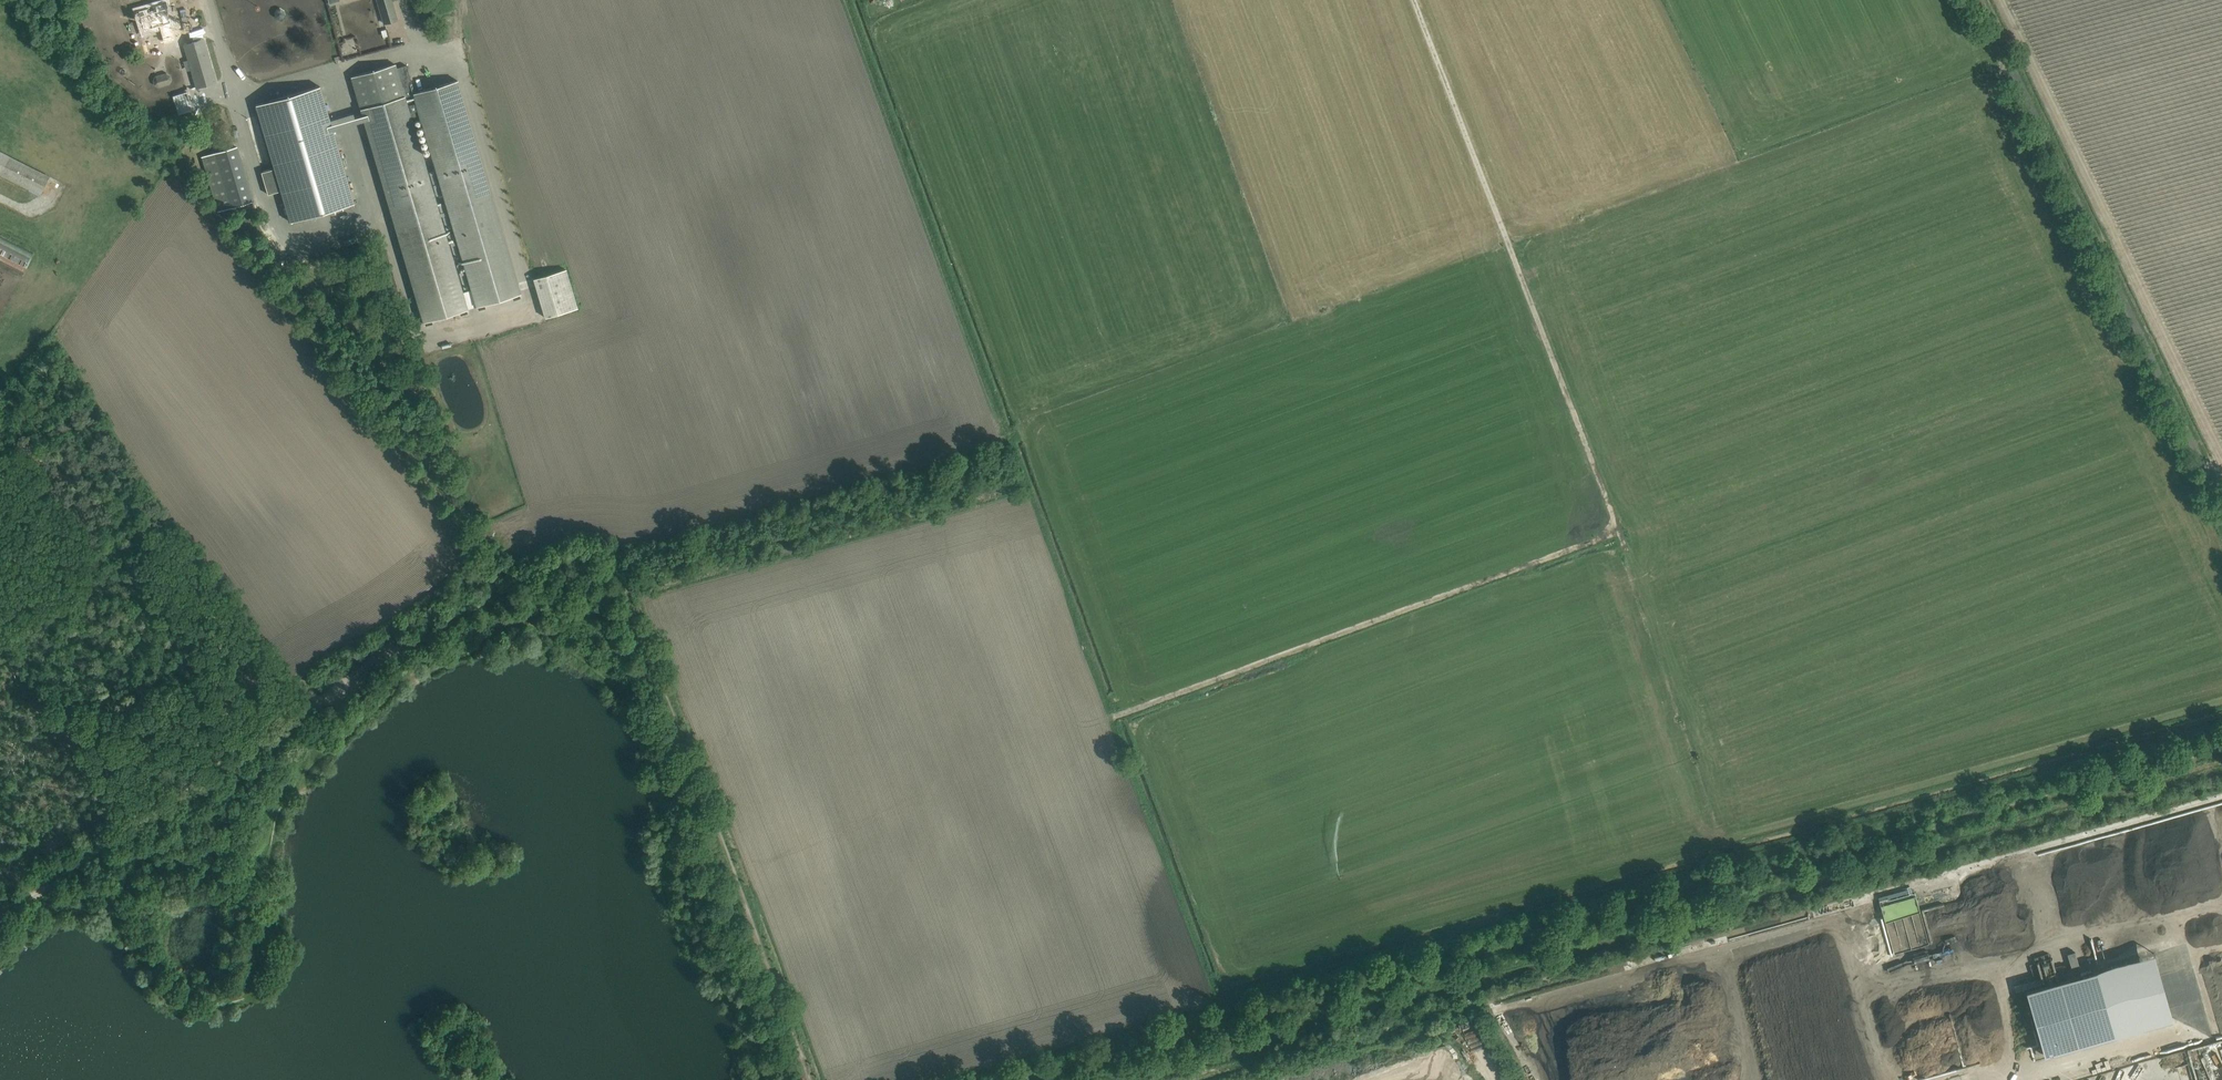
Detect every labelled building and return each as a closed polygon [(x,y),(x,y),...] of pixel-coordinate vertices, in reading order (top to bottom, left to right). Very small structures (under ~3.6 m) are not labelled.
[(383,24),(398,20),(392,0),(376,0),(383,24)] [(174,2),(147,10),(153,29),(168,25),(173,42),(184,39),(179,22),(180,21),(174,2)] [(216,82),(203,39),(184,45),(196,87),(216,82)] [(366,39),(354,41),(356,52),(368,50),(366,39)] [(521,293),(458,80),(413,93),(405,65),(397,68),(396,64),(351,77),(423,322),(468,309),(412,117),(420,115),(476,306),(521,293)] [(171,83),(169,72),(153,76),(155,86),(171,83)] [(256,105),(274,168),(261,172),(268,194),(281,190),(290,222),(354,203),(320,86),(256,105)] [(187,91),(173,96),(178,114),(192,110),(187,91)] [(218,211),(253,201),(237,147),(202,157),(218,211)] [(41,194),(50,177),(0,152),(0,174),(41,194)] [(318,220),(287,226),(288,232),(319,226),(318,220)] [(34,254),(0,237),(0,263),(23,275),(34,254)] [(533,279),(545,318),(578,308),(566,269),(533,279)] [(1914,890),(1880,900),(1894,954),(1929,945),(1914,890)] [(2069,979),(2026,991),(2044,1056),(2088,1044),(2069,979)]
